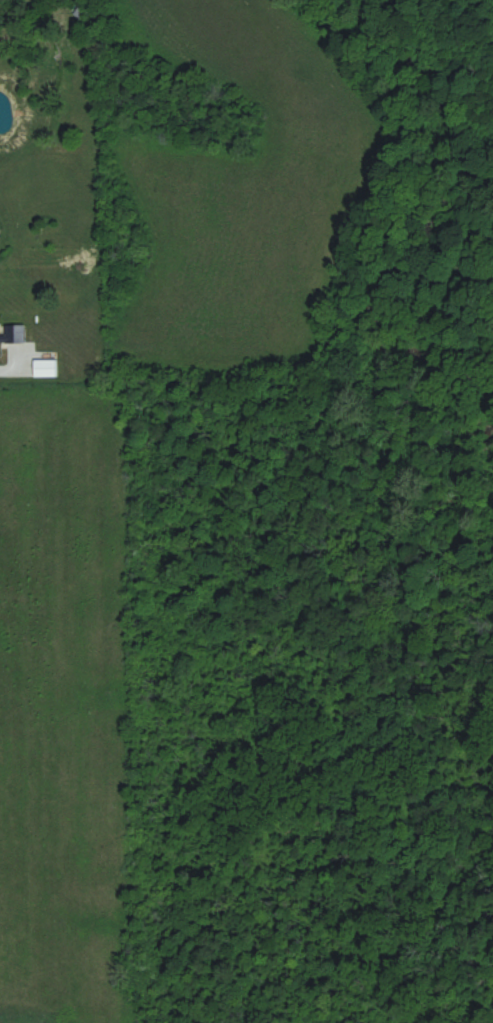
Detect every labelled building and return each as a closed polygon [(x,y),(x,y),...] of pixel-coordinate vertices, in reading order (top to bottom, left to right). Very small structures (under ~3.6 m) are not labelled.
[(0,325),(0,315),(0,343),(26,343),(26,325),(0,325)] [(34,377),(57,377),(57,359),(34,359),(34,377)]
